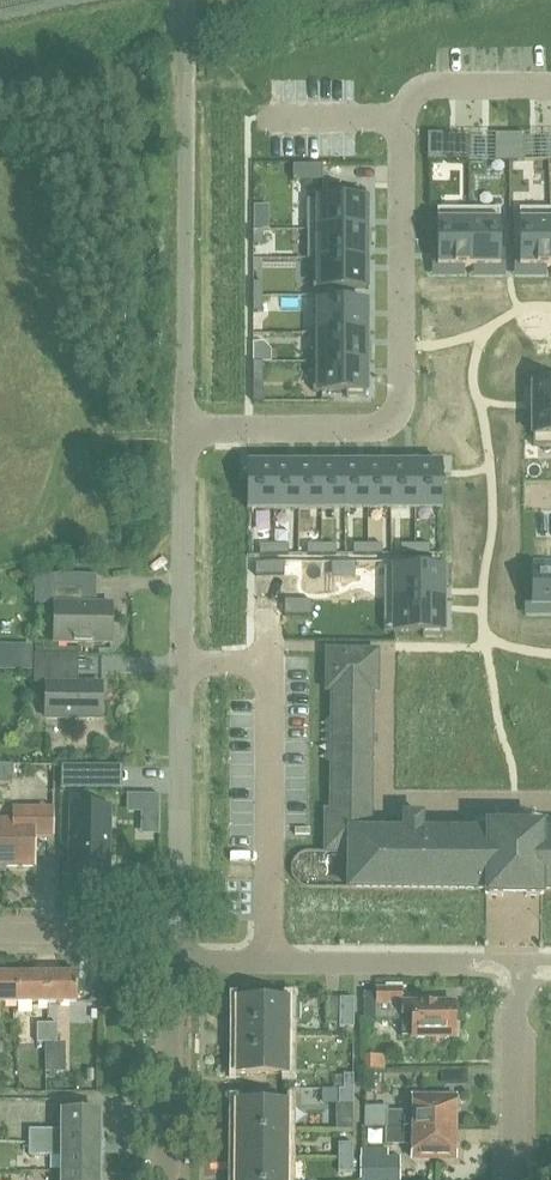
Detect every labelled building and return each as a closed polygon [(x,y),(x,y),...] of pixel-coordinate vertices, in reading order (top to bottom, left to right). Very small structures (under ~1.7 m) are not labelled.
[(427,133),(426,160),(441,160),(442,134),(427,133)] [(495,133),(494,159),(509,159),(510,133),(495,133)] [(510,133),(509,159),(524,160),(525,133),(510,133)] [(320,202),(320,231),(364,231),(364,196),(345,196),(345,202),(320,202)] [(438,208),(437,269),(469,267),(468,208),(438,208)] [(468,208),(469,267),(500,268),(500,209),(468,208)] [(519,267),(550,267),(550,251),(550,208),(520,209),(519,267)] [(245,216),(245,231),(255,231),(255,216),(245,216)] [(245,231),(245,245),(255,245),(255,231),(245,231)] [(320,231),(320,260),(364,260),(364,248),(370,248),(370,234),(364,234),(364,231),(320,231)] [(320,260),(320,288),(364,288),(364,260),(320,260)] [(245,282),(245,297),(255,297),(255,282),(245,282)] [(245,297),(245,311),(255,311),(255,297),(245,297)] [(320,305),(320,334),(364,334),(364,305),(345,305),(320,305)] [(320,334),(320,362),(364,363),(364,360),(370,360),(370,345),(364,345),(364,334),(320,334)] [(245,348),(245,363),(255,363),(255,348),(245,348)] [(320,362),(320,391),(345,391),(345,397),(364,397),(364,363),(320,362)] [(245,363),(245,377),(255,377),(255,363),(245,363)] [(533,441),(550,441),(550,392),(533,391),(533,441)] [(263,402),(263,394),(253,394),(253,402),(263,402)] [(412,458),(413,499),(440,498),(439,457),(412,458)] [(365,459),(365,500),(388,499),(388,458),(365,459)] [(388,458),(388,499),(413,499),(412,458),(388,458)] [(342,460),(342,500),(365,500),(365,459),(342,459),(342,460)] [(296,461),(296,502),(319,501),(319,460),(296,461)] [(319,460),(319,501),(342,501),(342,500),(342,460),(319,460)] [(244,462),(245,503),(272,502),(271,461),(244,462)] [(271,461),(272,502),(296,502),(296,461),(271,461)] [(399,538),(399,548),(413,548),(413,538),(399,538)] [(413,538),(413,548),(428,548),(427,538),(413,538)] [(351,539),(351,549),(366,549),(366,539),(351,539)] [(366,539),(366,549),(380,549),(380,539),(366,539)] [(305,540),(305,550),(320,550),(320,540),(305,540)] [(320,540),(320,550),(334,550),(334,540),(320,540)] [(258,541),(258,551),(272,551),(272,541),(258,541)] [(272,541),(272,551),(287,551),(287,541),(272,541)] [(252,559),(252,569),(267,568),(267,558),(252,559)] [(383,570),(383,601),(442,601),(442,586),(447,586),(447,570),(383,570)] [(532,606),(550,606),(550,574),(531,574),(532,606)] [(54,642),(111,642),(112,603),(82,603),(82,588),(51,588),(51,603),(55,603),(54,642)] [(383,601),(383,632),(422,632),(422,638),(442,638),(442,601),(383,601)] [(297,620),(298,635),(308,634),(308,620),(297,620)] [(32,670),(32,645),(0,644),(0,669),(32,670)] [(485,895),(516,895),(543,895),(543,894),(540,894),(540,890),(550,890),(550,834),(541,834),(541,829),(534,829),(534,828),(550,828),(550,818),(517,817),(473,817),(473,827),(495,828),(495,829),(489,829),(489,834),(473,834),(473,835),(476,835),(476,845),(419,844),(419,838),(422,838),(422,835),(426,835),(426,833),(422,833),(422,816),(404,816),(404,833),(370,833),(371,691),(377,691),(377,652),(328,651),(327,690),(332,690),(331,812),(326,812),(326,852),(353,852),(352,888),(488,890),(488,894),(485,894),(485,895)] [(46,718),(101,719),(102,684),(46,683),(46,718)] [(60,764),(60,780),(89,780),(89,764),(60,764)] [(12,782),(12,765),(0,765),(0,781),(12,782)] [(35,867),(35,837),(52,837),(53,807),(12,806),(12,818),(0,818),(0,866),(35,867)] [(70,806),(70,876),(108,876),(108,806),(70,806)] [(48,921),(68,922),(69,906),(49,905),(48,921)] [(47,976),(47,1004),(78,1004),(77,975),(47,976)] [(18,1004),(18,976),(0,976),(0,1004),(18,1004)] [(18,976),(18,1004),(47,1004),(47,976),(18,976)] [(411,1037),(411,1038),(459,1038),(459,1025),(455,1025),(455,1005),(403,1005),(403,991),(377,991),(377,993),(363,993),(363,1019),(402,1020),(402,1037),(411,1037)] [(341,1027),(355,1027),(355,998),(327,998),(327,1022),(341,1023),(341,1027)] [(239,1074),(290,1075),(291,1001),(240,1000),(239,1032),(234,1032),(234,1042),(239,1042),(239,1074)] [(47,1042),(47,1024),(38,1024),(39,1042),(47,1042)] [(47,1042),(57,1042),(57,1024),(47,1024),(47,1042)] [(364,1070),(385,1070),(385,1057),(364,1056),(364,1070)] [(364,1072),(364,1092),(374,1092),(374,1072),(364,1072)] [(345,1089),(354,1089),(354,1075),(345,1075),(345,1089)] [(341,1102),(354,1103),(354,1089),(345,1089),(341,1089),(341,1102)] [(386,1129),(456,1129),(456,1112),(459,1112),(459,1098),(415,1098),(415,1111),(388,1111),(388,1106),(365,1106),(365,1120),(385,1120),(385,1128),(386,1128),(386,1129)] [(238,1103),(238,1130),(289,1131),(289,1103),(238,1103)] [(30,1143),(100,1144),(100,1113),(63,1113),(63,1131),(30,1130),(30,1143)] [(415,1158),(459,1159),(459,1144),(456,1144),(456,1129),(386,1129),(386,1144),(404,1144),(404,1136),(415,1137),(415,1158)] [(237,1158),(288,1159),(289,1131),(238,1130),(237,1158)] [(63,1173),(100,1173),(100,1144),(30,1143),(30,1154),(63,1155),(63,1173)] [(340,1157),(353,1157),(353,1143),(340,1143),(340,1157)] [(16,1170),(17,1147),(0,1147),(0,1170),(16,1170)] [(402,1156),(388,1156),(388,1148),(363,1148),(363,1157),(362,1157),(361,1179),(402,1179),(402,1156)] [(340,1171),(353,1172),(353,1157),(340,1157),(340,1171)] [(288,1159),(237,1158),(237,1179),(288,1179),(288,1159)]
